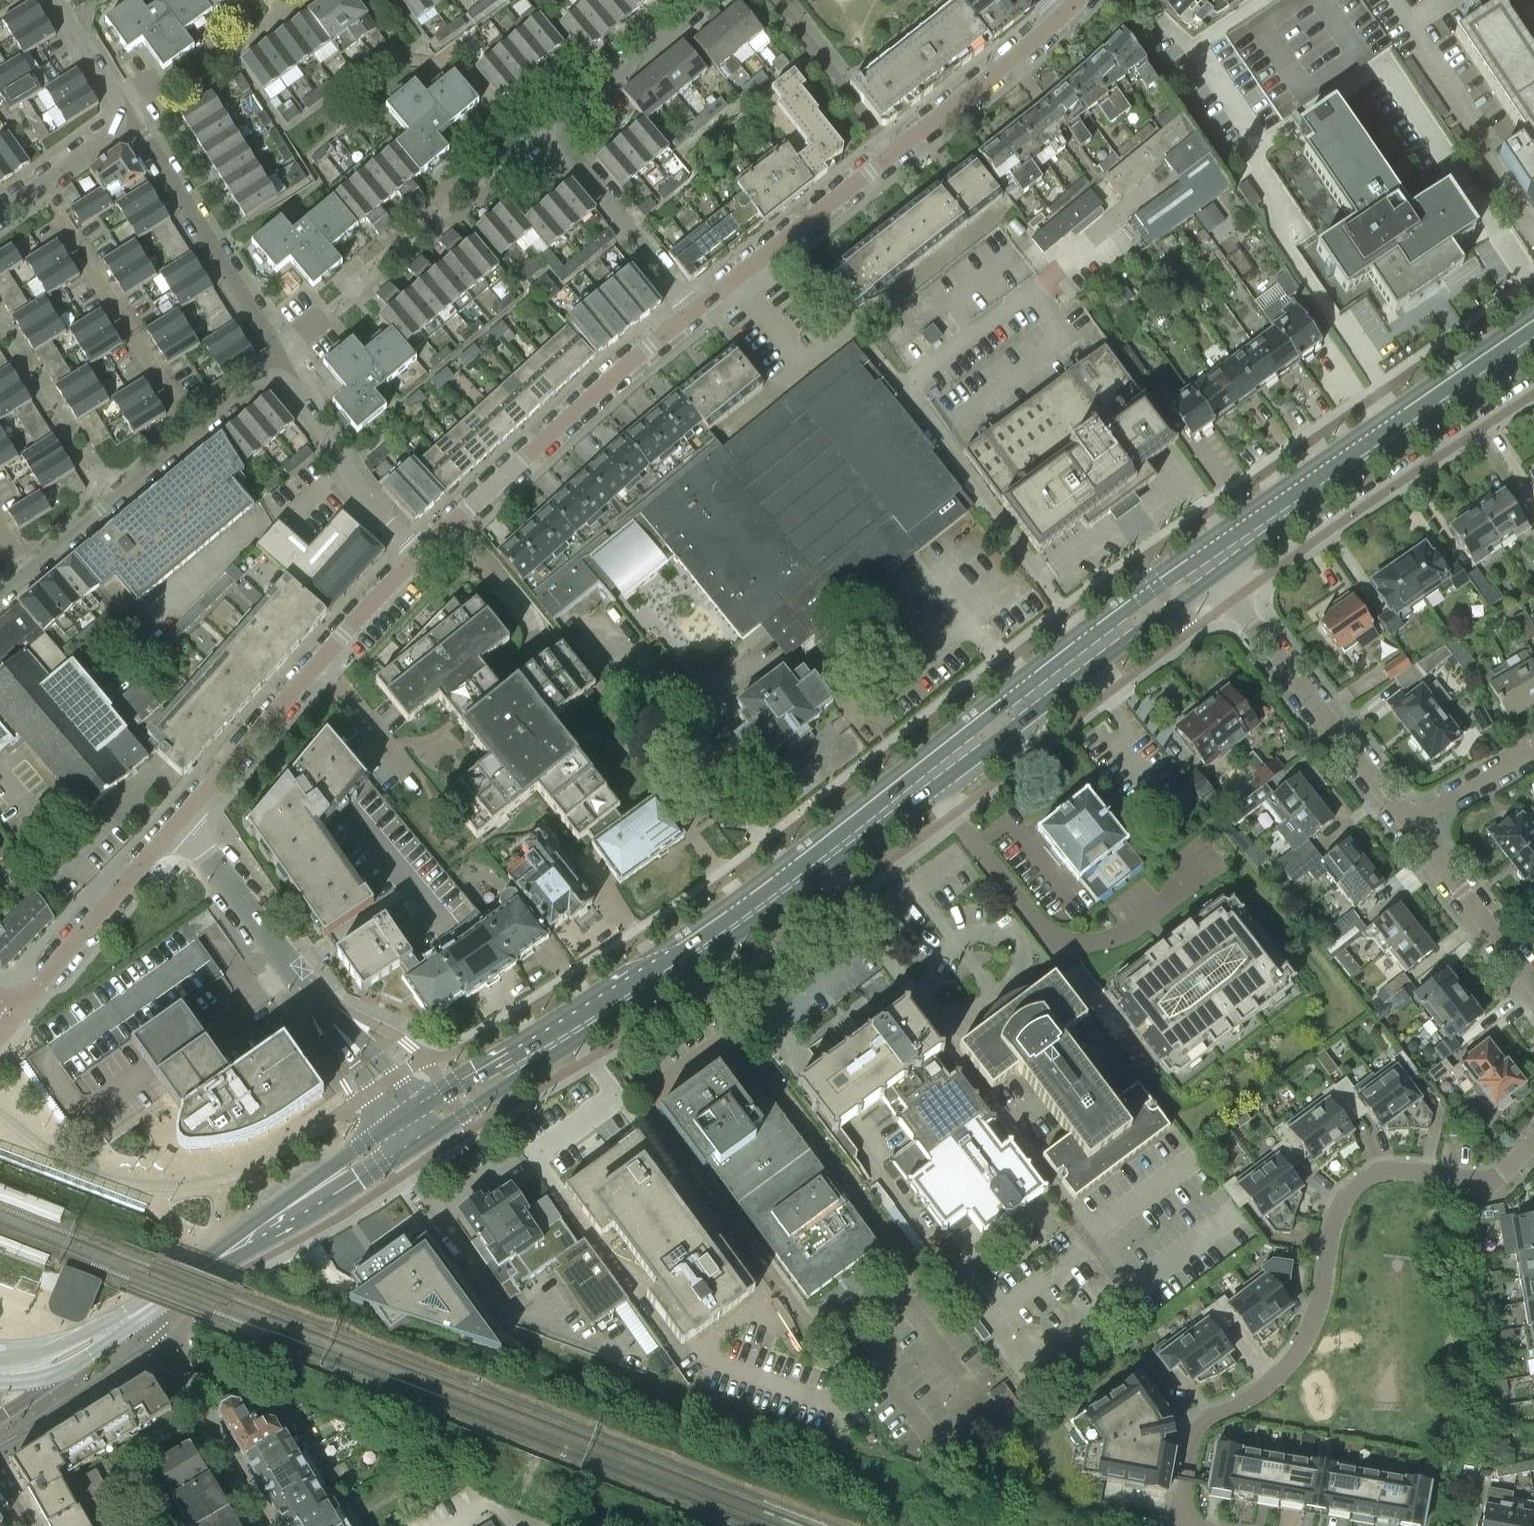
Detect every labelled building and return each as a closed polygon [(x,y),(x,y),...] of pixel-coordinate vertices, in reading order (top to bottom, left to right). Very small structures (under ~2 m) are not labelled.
[(2,20),(13,38),(45,18),(34,0),(2,20)] [(212,14),(201,0),(157,0),(160,5),(147,14),(136,0),(106,22),(128,52),(142,42),(164,71),(194,49),(193,48),(200,42),(191,29),(212,14)] [(212,14),(221,7),(232,23),(248,12),(239,0),(201,0),(212,14)] [(309,12),(331,42),(340,55),(355,43),(375,29),(354,0),(326,0),(309,12)] [(434,9),(427,0),(401,0),(417,22),(434,9)] [(434,9),(447,0),(427,0),(434,9)] [(480,4),(485,11),(499,1),(498,0),(485,0),(480,4)] [(576,11),(600,40),(616,27),(593,0),(589,0),(576,11)] [(620,0),(593,0),(616,27),(632,14),(620,0)] [(632,14),(647,1),(647,0),(620,0),(632,14)] [(984,34),(991,44),(1030,13),(1030,7),(1025,0),(965,0),(959,5),(984,34)] [(1194,3),(1190,0),(1155,0),(1177,21),(1194,3)] [(739,2),(739,3),(723,15),(748,45),(763,32),(739,2)] [(1200,10),(1207,16),(1213,10),(1206,3),(1200,10)] [(485,11),(480,4),(467,14),(472,21),(485,11)] [(880,126),(887,126),(991,44),(984,34),(959,5),(865,80),(867,81),(864,84),(859,78),(849,86),(880,126)] [(1499,5),(1454,35),(1515,126),(1527,143),(1522,146),(1519,142),(1499,155),(1533,208),(1533,58),(1499,5)] [(1202,23),(1207,16),(1200,10),(1194,17),(1202,23)] [(600,40),(576,11),(560,25),(584,54),(600,40)] [(292,25),(314,55),(331,42),(309,12),(292,25)] [(539,15),(523,29),(547,58),(563,44),(539,15)] [(733,57),(748,45),(723,15),(709,28),(733,57)] [(56,36),(45,18),(13,38),(24,56),(56,36)] [(460,18),(447,28),(452,35),(465,25),(460,18)] [(297,67),(314,55),(292,25),(275,37),(297,67)] [(452,35),(447,28),(435,37),(440,44),(452,35)] [(717,70),(733,57),(709,28),(693,41),(717,70)] [(510,32),(503,38),(531,71),(547,58),(523,29),(513,37),(510,32)] [(1146,91),(1158,83),(1145,63),(1122,31),(1102,51),(1123,81),(1124,80),(1122,78),(1133,71),(1146,91)] [(258,50),(280,80),(297,67),(275,37),(258,50)] [(515,84),(531,71),(503,38),(497,43),(501,47),(491,55),(515,84)] [(682,41),(667,54),(692,83),(707,71),(682,41)] [(263,92),(280,80),(258,50),(241,62),(263,92)] [(1102,51),(1084,68),(1100,91),(1119,119),(1130,112),(1121,98),(1131,91),(1124,80),(1123,81),(1102,51)] [(677,96),(692,83),(667,54),(652,67),(677,96)] [(500,98),(515,84),(491,55),(475,68),(500,98)] [(789,63),(782,55),(772,63),(779,72),(789,63)] [(32,74),(21,56),(20,57),(7,65),(0,69),(0,93),(32,74)] [(348,67),(354,76),(367,66),(361,57),(348,67)] [(342,85),(354,76),(348,67),(335,76),(342,85)] [(662,109),(677,96),(652,67),(637,79),(662,109)] [(1100,91),(1084,68),(1066,84),(1082,107),(1087,114),(1096,106),(1109,126),(1119,119),(1100,91)] [(45,90),(56,107),(88,88),(77,70),(45,90)] [(762,71),(752,80),(759,88),(768,80),(762,71)] [(811,94),(805,86),(794,72),(756,101),(756,102),(787,147),(813,184),(827,173),(841,162),(842,154),(843,147),(816,113),(818,111),(807,97),(811,94)] [(32,74),(0,93),(0,96),(5,103),(10,112),(19,107),(27,102),(42,92),(32,74)] [(250,89),(241,74),(233,79),(242,94),(250,89)] [(396,146),(421,175),(448,152),(437,138),(478,103),(454,74),(426,97),(415,84),(386,108),(409,135),(396,146)] [(646,121),(662,109),(637,79),(622,92),(644,120),(646,121)] [(749,97),(759,88),(752,80),(742,88),(749,97)] [(326,83),(314,92),(320,100),(333,91),(326,83)] [(1066,84),(1048,100),(1038,108),(1057,137),(1067,129),(1080,149),(1091,141),(1077,121),(1087,114),(1082,107),(1066,84)] [(99,105),(88,88),(56,107),(67,126),(99,105)] [(308,109),(320,100),(314,92),(301,101),(308,109)] [(179,113),(190,130),(222,110),(211,93),(179,113)] [(246,100),(255,114),(263,109),(254,95),(246,100)] [(300,115),(298,113),(290,101),(282,106),(276,97),(270,102),(287,125),(300,115)] [(710,106),(717,115),(727,107),(720,98),(710,106)] [(19,107),(30,124),(38,119),(27,102),(19,107)] [(717,115),(710,106),(700,114),(707,123),(717,115)] [(1334,106),(1297,131),(1309,149),(1302,154),(1351,225),(1315,250),(1344,294),(1368,278),(1392,314),(1460,268),(1448,250),(1472,234),(1443,189),(1407,214),(1334,106)] [(1155,120),(1159,125),(1163,131),(1180,117),(1178,114),(1174,107),(1155,120)] [(750,108),(743,114),(749,122),(756,117),(750,108)] [(1065,148),(1057,137),(1038,108),(1018,124),(1038,152),(1047,145),(1055,156),(1065,148)] [(271,123),(263,109),(255,114),(264,128),(271,123)] [(190,130),(201,148),(233,128),(222,110),(190,130)] [(360,117),(351,124),(357,131),(366,123),(360,117)] [(1194,138),(1180,117),(1163,131),(1105,179),(1120,199),(1162,165),(1163,167),(1165,166),(1170,172),(1178,165),(1191,180),(1149,210),(1167,234),(1228,189),(1216,170),(1194,138)] [(49,136),(38,119),(30,124),(41,141),(49,136)] [(661,155),(669,149),(646,121),(644,120),(629,132),(658,166),(665,160),(661,155)] [(743,120),(735,126),(740,133),(748,126),(743,120)] [(697,131),(695,129),(691,122),(680,131),(687,140),(697,131)] [(348,138),(357,131),(351,124),(342,132),(348,138)] [(1028,160),(1038,152),(1018,124),(998,139),(1016,165),(1032,187),(1042,179),(1028,160)] [(1132,139),(1136,145),(1153,130),(1149,125),(1132,139)] [(201,148),(212,165),(244,145),(233,128),(201,148)] [(268,135),(277,149),(284,144),(276,130),(268,135)] [(721,136),(726,143),(735,136),(730,130),(721,136)] [(687,140),(680,131),(670,139),(677,148),(687,140)] [(13,175),(30,163),(8,132),(0,138),(0,157),(13,175)] [(629,132),(613,146),(638,175),(646,167),(651,172),(658,166),(629,132)] [(718,138),(709,145),(715,151),(723,145),(718,138)] [(412,183),(421,175),(396,146),(390,139),(358,166),(389,202),(398,194),(410,209),(424,197),(412,183)] [(790,203),(813,184),(787,147),(779,153),(767,139),(758,145),(770,160),(762,167),(790,203)] [(1022,195),(1032,187),(1016,165),(998,139),(979,155),(998,183),(1008,175),(1022,195)] [(1122,157),(1136,145),(1132,139),(1117,152),(1122,157)] [(329,143),(320,151),(325,157),(334,149),(329,143)] [(293,158),(284,144),(277,149),(285,163),(293,158)] [(212,165),(223,183),(255,163),(244,145),(212,165)] [(629,182),(638,175),(613,146),(597,160),(625,194),(633,187),(629,182)] [(90,172),(101,190),(109,203),(117,198),(116,196),(119,193),(116,187),(121,184),(115,174),(134,162),(127,150),(120,149),(90,172)] [(316,165),(325,157),(320,151),(311,159),(316,165)] [(1102,172),(1118,158),(1114,153),(1098,166),(1102,172)] [(13,175),(0,157),(0,185),(13,175)] [(744,239),(790,203),(762,167),(753,174),(742,158),(734,164),(745,180),(737,186),(743,195),(722,211),(744,239)] [(937,188),(828,275),(857,312),(966,226),(967,227),(1002,198),(972,159),(936,187),(937,188)] [(145,180),(134,162),(115,174),(121,184),(116,187),(119,193),(116,196),(117,198),(145,180)] [(223,183),(234,200),(266,180),(255,163),(223,183)] [(306,179),(297,165),(290,170),(299,184),(306,179)] [(327,192),(333,199),(357,228),(366,221),(379,236),(393,224),(380,209),(389,202),(358,166),(327,192)] [(681,172),(669,182),(676,190),(688,180),(681,172)] [(706,173),(698,180),(705,190),(714,183),(706,173)] [(1066,192),(1071,199),(1086,186),(1081,179),(1066,192)] [(116,206),(126,220),(158,200),(145,180),(117,198),(109,203),(113,208),(116,206)] [(266,180),(234,200),(245,217),(277,198),(266,180)] [(697,197),(705,190),(698,180),(689,188),(697,197)] [(571,181),(556,194),(580,223),(596,210),(571,181)] [(664,200),(676,190),(669,182),(657,192),(664,200)] [(1249,209),(1259,202),(1245,182),(1235,188),(1249,209)] [(113,208),(109,203),(101,190),(82,201),(72,184),(61,192),(71,209),(70,209),(82,227),(113,208)] [(1050,206),(1055,212),(1071,199),(1066,192),(1058,199),(1048,186),(1037,196),(1048,208),(1050,206)] [(1040,231),(1034,236),(1031,239),(1034,242),(1042,253),(1073,228),(1079,234),(1101,216),(1102,215),(1102,213),(1098,207),(1100,206),(1089,192),(1041,232),(1040,231)] [(540,207),(564,237),(580,223),(556,194),(540,207)] [(650,198),(637,209),(644,217),(656,207),(650,198)] [(333,199),(306,222),(293,233),(281,219),(252,243),(276,272),(290,261),(313,288),(342,264),(336,257),(331,251),(337,245),(357,228),(333,199)] [(171,221),(158,200),(126,220),(138,241),(153,231),(158,239),(175,229),(170,221),(171,221)] [(492,215),(517,244),(532,231),(527,226),(528,225),(524,220),(508,201),(492,215)] [(671,203),(662,210),(670,219),(678,212),(671,203)] [(540,207),(524,220),(528,225),(527,226),(532,231),(548,250),(564,237),(540,207)] [(661,226),(670,219),(662,210),(654,217),(661,226)] [(722,211),(705,225),(726,253),(744,239),(722,211)] [(1031,239),(1034,236),(1027,225),(1027,224),(1017,211),(997,227),(1019,254),(1024,251),(1034,242),(1031,239)] [(1046,219),(1045,219),(1040,214),(1027,225),(1034,236),(1040,231),(1037,226),(1046,219)] [(500,258),(517,244),(492,215),(476,229),(500,258)] [(708,268),(726,253),(705,225),(687,240),(708,268)] [(616,237),(610,228),(601,236),(608,244),(616,237)] [(158,239),(163,248),(180,238),(175,229),(158,239)] [(1203,230),(1196,236),(1204,246),(1211,241),(1203,230)] [(451,258),(442,265),(473,301),(505,275),(474,238),(465,246),(452,231),(438,243),(451,258)] [(599,252),(608,244),(601,236),(592,244),(599,252)] [(180,238),(163,248),(169,256),(185,246),(180,238)] [(690,282),(708,268),(687,240),(668,254),(690,282)] [(25,261),(36,279),(69,259),(57,241),(25,261)] [(114,279),(146,259),(135,241),(103,261),(114,279)] [(582,252),(589,260),(599,252),(592,244),(582,252)] [(14,281),(8,273),(23,264),(12,245),(0,252),(0,290),(14,281)] [(331,251),(336,257),(343,252),(337,245),(331,251)] [(159,274),(170,292),(202,272),(191,254),(185,246),(169,256),(174,265),(159,274)] [(548,250),(537,259),(544,267),(547,265),(555,258),(548,250)] [(582,252),(573,260),(580,268),(589,260),(582,252)] [(1161,262),(1168,273),(1176,267),(1168,256),(1161,262)] [(442,328),(473,301),(442,265),(434,272),(421,257),(407,269),(420,284),(411,291),(442,328)] [(547,265),(554,273),(562,266),(555,258),(547,265)] [(80,277),(69,259),(36,279),(48,297),(80,277)] [(157,277),(146,259),(114,279),(125,297),(157,277)] [(544,267),(537,259),(527,267),(534,275),(544,267)] [(573,260),(563,268),(570,276),(580,268),(573,260)] [(1161,262),(1153,267),(1161,278),(1168,273),(1161,262)] [(570,276),(563,268),(562,266),(554,273),(562,283),(570,276)] [(534,275),(527,267),(516,277),(523,285),(534,275)] [(598,295),(627,332),(661,304),(632,268),(598,295)] [(214,290),(202,272),(170,292),(181,310),(196,300),(201,309),(218,298),(213,290),(214,290)] [(1297,290),(1286,273),(1275,281),(1287,298),(1297,290)] [(531,288),(540,297),(554,285),(546,276),(531,288)] [(14,281),(0,290),(0,296),(2,300),(19,290),(14,281)] [(379,318),(390,332),(397,340),(398,339),(411,354),(442,328),(411,291),(402,299),(390,284),(376,295),(388,310),(379,318)] [(560,292),(554,285),(540,297),(547,303),(560,292)] [(1134,297),(1126,286),(1118,292),(1126,302),(1134,297)] [(2,300),(7,308),(24,298),(19,290),(2,300)] [(501,302),(506,309),(515,301),(510,295),(501,302)] [(566,328),(594,359),(596,357),(627,332),(598,295),(566,320),(570,325),(566,328)] [(12,317),(23,335),(55,315),(44,297),(29,306),(24,298),(7,308),(13,317),(12,317)] [(201,309),(207,317),(223,307),(218,298),(201,309)] [(530,299),(521,306),(528,314),(536,307),(530,299)] [(497,316),(506,309),(501,302),(491,310),(497,316)] [(1272,327),(1297,362),(1301,360),(1305,361),(1312,355),(1312,352),(1321,345),(1312,334),(1314,333),(1292,302),(1283,308),(1279,302),(1263,314),(1272,327)] [(520,320),(528,314),(521,306),(514,312),(520,320)] [(223,307),(207,317),(212,325),(229,315),(223,307)] [(68,330),(79,348),(112,328),(101,310),(68,330)] [(146,330),(157,348),(189,328),(178,310),(146,330)] [(66,333),(55,315),(23,335),(34,353),(35,353),(40,361),(57,351),(52,342),(66,333)] [(202,343),(213,361),(246,341),(234,323),(229,315),(212,325),(217,334),(202,343)] [(469,329),(474,335),(484,327),(478,321),(469,329)] [(502,322),(494,329),(501,337),(509,330),(502,322)] [(930,346),(941,338),(932,326),(921,335),(930,346)] [(1277,377),(1297,362),(1272,327),(1252,342),(1277,377)] [(123,346),(112,328),(79,348),(91,366),(123,346)] [(200,346),(189,328),(157,348),(168,366),(200,346)] [(591,362),(594,359),(566,328),(553,341),(581,371),(591,362)] [(465,343),(474,335),(469,329),(460,336),(465,343)] [(493,343),(501,337),(494,329),(486,335),(493,343)] [(397,340),(390,332),(371,348),(364,354),(356,345),(353,341),(324,365),(347,393),(333,404),(357,433),(386,409),(375,394),(416,360),(411,354),(398,339),(397,340)] [(363,339),(356,345),(364,354),(371,348),(363,339)] [(257,359),(246,341),(213,361),(224,378),(224,379),(226,378),(257,359)] [(567,383),(581,371),(553,341),(540,353),(567,383)] [(1257,393),(1277,377),(1252,342),(1231,358),(1257,393)] [(853,343),(777,404),(722,448),(721,447),(720,447),(702,462),(685,476),(667,491),(650,505),(630,522),(628,523),(593,553),(598,558),(594,561),(610,581),(616,588),(659,553),(653,546),(661,539),(742,640),(784,606),(809,638),(907,560),(963,513),(952,499),(961,491),(931,453),(934,451),(893,400),(897,397),(853,343)] [(474,345),(466,352),(473,360),(481,353),(474,345)] [(1155,479),(1145,465),(1175,442),(1105,347),(963,452),(1038,553),(1080,522),(1086,530),(1121,505),(1155,479)] [(1128,347),(1116,355),(1135,382),(1146,373),(1128,347)] [(438,355),(443,362),(452,354),(447,348),(438,355)] [(763,387),(733,350),(678,393),(701,421),(708,431),(763,387)] [(62,359),(57,351),(40,361),(45,369),(62,359)] [(465,366),(473,360),(466,352),(458,358),(465,366)] [(554,395),(567,383),(540,353),(526,365),(554,395)] [(434,369),(443,362),(438,355),(428,363),(434,369)] [(21,384),(10,366),(9,367),(4,358),(0,361),(0,397),(21,384)] [(1235,409),(1257,393),(1231,358),(1209,374),(1235,409)] [(45,369),(51,378),(67,367),(62,359),(45,369)] [(541,407),(554,395),(526,365),(513,377),(541,407)] [(55,387),(66,404),(99,384),(88,366),(72,376),(67,367),(51,378),(56,386),(55,387)] [(447,368),(438,375),(445,383),(453,376),(447,368)] [(1214,425),(1235,409),(1209,374),(1188,389),(1214,425)] [(437,390),(445,383),(438,375),(431,381),(437,390)] [(527,420),(541,407),(513,377),(500,389),(527,420)] [(229,383),(226,378),(224,379),(224,378),(206,389),(212,398),(229,383)] [(112,399),(123,417),(155,397),(144,380),(112,399)] [(0,397),(0,422),(15,413),(20,421),(37,411),(32,403),(32,402),(21,384),(0,397)] [(110,402),(99,384),(66,404),(78,422),(83,430),(100,420),(95,412),(110,402)] [(514,432),(527,420),(500,389),(487,401),(514,432)] [(1211,427),(1214,425),(1188,389),(1178,397),(1173,390),(1155,403),(1171,425),(1175,422),(1182,431),(1184,430),(1192,441),(1201,434),(1204,436),(1211,430),(1211,427)] [(411,398),(418,406),(426,399),(419,391),(411,398)] [(690,430),(701,421),(678,393),(659,410),(682,437),(686,443),(695,436),(690,430)] [(270,394),(254,408),(278,437),(294,423),(270,394)] [(155,397),(123,417),(134,435),(148,427),(166,415),(155,397)] [(410,412),(418,406),(411,398),(403,404),(410,412)] [(501,444),(514,432),(487,401),(473,413),(501,444)] [(254,408),(237,421),(262,450),(278,437),(254,408)] [(659,410),(642,424),(669,457),(677,451),(672,445),(682,437),(659,410)] [(25,430),(42,419),(37,411),(20,421),(25,430)] [(487,456),(501,444),(473,413),(460,425),(487,456)] [(47,428),(42,419),(25,430),(31,438),(47,428)] [(105,428),(100,420),(83,430),(89,439),(105,428)] [(246,464),(262,450),(237,421),(222,434),(232,452),(233,453),(235,451),(246,464)] [(408,422),(401,429),(400,429),(408,437),(415,430),(408,422)] [(662,463),(669,457),(642,424),(624,439),(647,466),(657,458),(662,463)] [(474,468),(487,456),(460,425),(447,437),(474,468)] [(21,456),(32,473),(64,453),(53,436),(47,428),(31,438),(36,446),(21,456)] [(89,439),(94,447),(111,437),(105,428),(89,439)] [(254,508),(239,489),(233,482),(244,473),(233,453),(232,452),(222,434),(195,457),(182,467),(183,467),(149,496),(149,495),(136,506),(73,559),(104,595),(106,593),(124,615),(136,605),(137,605),(254,508)] [(392,437),(385,444),(392,452),(399,445),(392,437)] [(461,480),(474,468),(447,437),(433,450),(461,480)] [(624,439),(606,455),(635,487),(643,480),(638,475),(647,466),(624,439)] [(8,440),(0,445),(0,470),(19,458),(8,440)] [(716,442),(698,457),(702,462),(720,447),(716,442)] [(385,458),(392,452),(385,444),(378,450),(385,458)] [(301,464),(313,455),(307,447),(295,456),(301,464)] [(378,465),(385,458),(378,450),(371,457),(378,465)] [(444,495),(461,480),(433,450),(419,462),(417,465),(444,495)] [(64,453),(32,473),(43,491),(58,482),(63,491),(80,480),(75,472),(75,471),(64,453)] [(606,455),(587,473),(611,499),(623,488),(628,494),(635,487),(606,455)] [(301,464),(295,456),(282,467),(289,475),(301,464)] [(364,463),(370,473),(378,465),(371,457),(364,463)] [(685,476),(702,462),(698,457),(681,471),(685,476)] [(414,523),(422,515),(444,495),(417,465),(413,460),(382,489),(414,523)] [(667,491),(685,476),(681,471),(663,486),(667,491)] [(282,481),(280,479),(275,473),(262,484),(269,492),(282,481)] [(587,473),(568,490),(597,522),(604,515),(599,510),(611,499),(587,473)] [(85,489),(80,480),(63,491),(69,499),(85,489)] [(650,505),(667,491),(663,486),(646,500),(650,505)] [(568,490),(551,506),(575,533),(585,524),(590,529),(597,522),(568,490)] [(963,513),(973,505),(961,491),(952,499),(963,513)] [(40,492),(25,501),(8,512),(19,530),(51,510),(40,492)] [(1491,498),(1476,508),(1498,541),(1512,532),(1516,539),(1529,530),(1503,492),(1492,500),(1491,498)] [(630,522),(650,505),(646,500),(626,516),(630,522)] [(551,506),(534,522),(563,554),(570,547),(565,541),(575,533),(551,506)] [(1483,551),(1498,541),(1476,508),(1460,518),(1462,520),(1450,527),(1475,566),(1488,558),(1483,551)] [(309,549),(278,522),(256,547),(289,576),(329,613),(384,551),(342,512),(309,549)] [(628,523),(630,522),(626,516),(615,526),(619,530),(628,523)] [(534,522),(517,536),(542,563),(550,555),(555,560),(563,554),(534,522)] [(604,534),(587,548),(591,553),(609,539),(604,534)] [(498,554),(521,582),(533,571),(538,576),(546,569),(542,563),(517,536),(498,554)] [(1469,582),(1466,577),(1458,565),(1446,573),(1427,545),(1415,553),(1413,551),(1397,562),(1424,601),(1439,590),(1441,595),(1453,587),(1455,591),(1469,582)] [(589,555),(591,553),(587,548),(570,562),(573,565),(580,559),(589,555)] [(593,552),(589,555),(581,559),(537,600),(554,621),(599,585),(601,588),(610,581),(594,561),(598,558),(593,553),(593,552)] [(56,572),(90,613),(98,606),(90,596),(95,592),(100,598),(104,595),(73,559),(56,572)] [(557,580),(573,565),(570,562),(553,576),(557,580)] [(1409,611),(1424,601),(1397,562),(1381,573),(1382,575),(1371,584),(1390,612),(1379,619),(1390,636),(1404,627),(1401,623),(1412,615),(1409,611)] [(1479,596),(1481,594),(1490,588),(1477,570),(1466,577),(1469,582),(1479,596)] [(39,586),(65,617),(73,610),(82,620),(90,613),(56,572),(39,586)] [(376,682),(361,694),(444,798),(477,838),(489,828),(496,823),(532,794),(491,744),(582,670),(562,646),(553,634),(557,631),(510,574),(499,583),(477,601),(463,612),(454,601),(449,606),(394,663),(388,669),(390,671),(376,682)] [(227,575),(216,585),(224,593),(235,583),(227,575)] [(329,613),(289,576),(275,591),(280,595),(177,712),(148,742),(160,757),(183,777),(328,612),(329,613)] [(537,599),(557,580),(553,576),(532,593),(537,599)] [(216,585),(205,595),(213,604),(224,593),(216,585)] [(19,603),(45,634),(56,624),(65,634),(73,627),(65,617),(39,586),(19,603)] [(1495,586),(1490,588),(1481,594),(1490,607),(1503,598),(1495,586)] [(205,595),(194,605),(203,614),(213,604),(205,595)] [(1333,611),(1319,621),(1339,650),(1340,649),(1344,654),(1357,645),(1360,650),(1379,637),(1352,598),(1351,599),(1348,595),(1330,607),(1333,611)] [(65,658),(60,651),(45,634),(19,603),(0,619),(0,712),(24,741),(85,813),(132,773),(149,758),(140,748),(147,741),(136,728),(160,706),(156,701),(140,682),(110,707),(72,661),(70,663),(65,658)] [(194,605),(184,616),(192,625),(203,614),(194,605)] [(1533,637),(1533,630),(1532,626),(1533,626),(1525,611),(1513,618),(1525,642),(1533,637)] [(184,616),(173,626),(181,635),(192,625),(184,616)] [(92,624),(84,631),(89,637),(97,630),(92,624)] [(172,626),(162,636),(171,645),(181,635),(173,626),(172,626)] [(81,644),(89,637),(84,631),(76,637),(81,644)] [(171,645),(162,636),(151,646),(160,656),(171,645)] [(73,651),(81,644),(76,637),(68,644),(73,651)] [(1446,648),(1458,664),(1463,670),(1474,662),(1458,639),(1446,648)] [(1373,656),(1390,681),(1393,679),(1410,667),(1392,643),(1373,656)] [(65,658),(73,651),(68,644),(60,651),(65,658)] [(1410,668),(1410,667),(1393,679),(1402,692),(1404,694),(1419,681),(1420,682),(1427,677),(1426,676),(1439,666),(1446,674),(1458,664),(1446,648),(1444,646),(1410,668)] [(1526,652),(1503,665),(1528,707),(1533,704),(1533,666),(1526,652)] [(1528,707),(1503,665),(1483,676),(1488,685),(1507,719),(1528,707)] [(817,714),(833,702),(814,677),(811,679),(803,668),(789,678),(782,669),(737,704),(744,713),(739,717),(747,728),(735,738),(754,762),(772,749),(774,752),(784,744),(785,745),(820,718),(817,714)] [(582,670),(491,744),(532,794),(537,790),(575,836),(579,842),(588,834),(594,842),(622,822),(615,813),(619,809),(615,803),(550,723),(595,686),(582,670)] [(1404,694),(1402,692),(1386,704),(1410,734),(1443,709),(1442,708),(1452,700),(1434,678),(1408,699),(1404,694)] [(1227,738),(1232,745),(1257,725),(1229,689),(1217,698),(1214,695),(1202,705),(1227,738)] [(611,695),(604,700),(616,715),(623,710),(611,695)] [(1205,766),(1232,745),(1227,738),(1202,705),(1186,717),(1189,720),(1177,730),(1205,766)] [(1493,725),(1483,708),(1471,715),(1481,732),(1493,725)] [(1453,721),(1443,709),(1410,734),(1430,760),(1439,753),(1440,755),(1458,741),(1456,740),(1466,732),(1456,719),(1453,721)] [(24,741),(0,712),(0,751),(4,748),(9,754),(24,741)] [(328,731),(293,771),(251,822),(325,937),(374,903),(365,891),(360,894),(315,830),(362,774),(366,779),(367,778),(328,731)] [(1263,767),(1253,754),(1242,763),(1252,776),(1263,767)] [(1264,785),(1264,786),(1284,770),(1275,758),(1252,776),(1262,787),(1264,785)] [(1185,780),(1200,800),(1212,791),(1197,771),(1185,780)] [(1272,795),(1264,786),(1264,785),(1262,787),(1226,816),(1235,827),(1263,805),(1280,826),(1290,818),(1315,799),(1297,775),(1272,795)] [(1086,793),(1038,831),(1052,848),(1051,849),(1063,864),(1064,863),(1078,881),(1079,880),(1097,902),(1142,866),(1125,843),(1126,843),(1086,793)] [(622,822),(594,842),(592,844),(621,884),(683,838),(654,799),(622,822)] [(1280,826),(1275,830),(1292,851),(1282,859),(1291,871),(1316,851),(1307,841),(1333,821),(1315,799),(1290,818),(1280,826)] [(1533,843),(1533,827),(1533,826),(1533,825),(1533,819),(1532,816),(1533,815),(1533,807),(1518,819),(1515,814),(1496,827),(1495,826),(1486,832),(1510,862),(1533,843)] [(508,877),(550,930),(567,917),(571,922),(593,903),(589,899),(592,897),(583,886),(580,888),(571,876),(574,873),(555,849),(557,847),(557,841),(543,822),(534,830),(538,834),(522,847),(530,857),(524,862),(526,864),(508,877)] [(1286,875),(1294,886),(1309,875),(1316,884),(1331,872),(1340,883),(1365,863),(1347,840),(1322,859),(1316,851),(1291,871),(1286,875)] [(1510,862),(1517,872),(1516,875),(1522,882),(1525,882),(1533,893),(1533,843),(1510,862)] [(1365,863),(1340,883),(1350,895),(1346,898),(1354,908),(1383,885),(1365,863)] [(21,907),(40,933),(54,918),(40,897),(35,892),(21,907)] [(499,904),(482,916),(481,917),(512,961),(548,937),(515,893),(509,892),(500,898),(499,904)] [(1107,998),(1130,1026),(1168,1076),(1173,1073),(1179,1075),(1289,989),(1289,982),(1293,979),(1232,900),(1228,904),(1222,901),(1111,987),(1111,994),(1107,998)] [(1386,949),(1416,927),(1398,905),(1366,929),(1359,920),(1341,933),(1321,950),(1329,960),(1361,935),(1365,939),(1373,940),(1383,953),(1387,950),(1386,949)] [(21,907),(9,919),(27,945),(40,933),(21,907)] [(514,965),(512,961),(481,917),(482,916),(476,909),(437,941),(431,947),(437,955),(464,994),(465,994),(467,997),(514,965)] [(1341,933),(1359,920),(1351,910),(1334,924),(1341,933)] [(1,926),(0,927),(0,938),(14,959),(27,945),(9,919),(1,926)] [(429,1019),(464,994),(437,955),(419,968),(414,960),(385,919),(336,953),(363,992),(380,980),(398,1007),(413,996),(429,1019)] [(1405,973),(1434,950),(1416,927),(1386,949),(1387,950),(1405,973)] [(14,959),(0,938),(0,971),(2,971),(14,959)] [(1411,1002),(1426,1022),(1465,991),(1455,978),(1453,980),(1446,971),(1417,993),(1410,983),(1393,997),(1402,1009),(1411,1002)] [(1393,997),(1410,983),(1402,974),(1384,988),(1392,998),(1393,997)] [(1074,1200),(1078,1197),(1169,1128),(1137,1085),(1111,1105),(1064,1043),(1060,1037),(1086,1017),(1054,975),(1015,1004),(1015,1005),(1015,1006),(1014,1004),(998,1016),(999,1017),(999,1018),(998,1017),(959,1047),(991,1089),(1017,1070),(1068,1137),(1042,1157),(1074,1200)] [(1476,1005),(1465,991),(1426,1022),(1442,1042),(1433,1049),(1442,1061),(1445,1059),(1460,1048),(1452,1038),(1481,1016),(1474,1007),(1476,1005)] [(906,1005),(822,1068),(799,1085),(808,1097),(805,1096),(802,1099),(865,1183),(870,1179),(856,1160),(857,1153),(858,1153),(840,1128),(880,1097),(914,1143),(891,1160),(944,1230),(967,1212),(984,1236),(1045,1190),(1009,1143),(1001,1150),(984,1128),(993,1121),(958,1074),(949,1081),(932,1059),(941,1052),(906,1005)] [(232,1078),(207,1043),(182,1007),(132,1042),(170,1096),(183,1115),(181,1122),(180,1122),(178,1129),(177,1136),(177,1141),(177,1144),(178,1146),(180,1148),(183,1151),(186,1153),(191,1153),(197,1153),(212,1152),(222,1150),(234,1148),(246,1144),(254,1141),(269,1134),(281,1126),(324,1097),(284,1041),(232,1078)] [(1468,1072),(1477,1084),(1504,1063),(1488,1042),(1453,1069),(1445,1059),(1442,1061),(1443,1061),(1427,1073),(1435,1083),(1450,1071),(1458,1081),(1468,1072)] [(1396,1057),(1402,1053),(1396,1045),(1391,1049),(1396,1057)] [(1315,1055),(1319,1061),(1328,1055),(1324,1049),(1315,1055)] [(1373,1078),(1376,1082),(1411,1129),(1412,1130),(1428,1131),(1432,1115),(1407,1082),(1418,1074),(1402,1053),(1396,1057),(1391,1061),(1392,1063),(1373,1078)] [(703,1169),(708,1165),(807,1299),(879,1246),(740,1058),(722,1072),(718,1067),(660,1110),(703,1169)] [(1504,1064),(1504,1063),(1477,1084),(1495,1106),(1513,1093),(1515,1094),(1517,1095),(1519,1096),(1521,1095),(1523,1094),(1525,1093),(1526,1090),(1525,1087),(1524,1084),(1507,1062),(1504,1064)] [(1353,1089),(1342,1097),(1350,1108),(1358,1119),(1369,1111),(1382,1128),(1384,1126),(1387,1131),(1411,1129),(1376,1082),(1358,1096),(1353,1089)] [(1324,1096),(1305,1110),(1337,1153),(1355,1142),(1349,1135),(1352,1133),(1339,1116),(1350,1108),(1342,1097),(1333,1086),(1322,1094),(1324,1096)] [(1259,1111),(1265,1119),(1272,1114),(1266,1106),(1262,1109),(1259,1111)] [(1274,1131),(1283,1142),(1290,1152),(1301,1144),(1314,1162),(1316,1160),(1322,1167),(1337,1153),(1305,1110),(1286,1124),(1285,1122),(1274,1131)] [(1239,1128),(1248,1121),(1241,1112),(1232,1119),(1239,1128)] [(638,1134),(565,1187),(600,1235),(613,1226),(658,1288),(646,1297),(681,1345),(754,1292),(719,1244),(706,1253),(661,1191),(673,1182),(638,1134)] [(1273,1153),(1254,1167),(1293,1217),(1302,1195),(1299,1191),(1301,1190),(1288,1172),(1299,1164),(1290,1152),(1283,1142),(1272,1150),(1273,1153)] [(1294,1218),(1293,1217),(1254,1167),(1236,1181),(1234,1179),(1223,1187),(1239,1208),(1250,1201),(1274,1233),(1290,1234),(1294,1218)] [(628,1301),(584,1239),(578,1244),(546,1198),(524,1214),(519,1207),(521,1205),(510,1189),(492,1201),(490,1198),(483,1203),(480,1204),(475,1204),(468,1209),(467,1214),(464,1216),(479,1238),(472,1243),(481,1256),(487,1251),(499,1268),(502,1266),(511,1278),(518,1289),(520,1287),(519,1285),(556,1261),(560,1267),(554,1271),(591,1326),(628,1301)] [(1533,1252),(1533,1211),(1532,1211),(1533,1216),(1521,1218),(1520,1215),(1505,1218),(1503,1204),(1474,1209),(1476,1223),(1500,1219),(1504,1242),(1509,1246),(1506,1246),(1508,1256),(1520,1253),(1520,1254),(1533,1252)] [(350,1324),(380,1333),(391,1349),(401,1341),(502,1374),(500,1351),(489,1348),(482,1346),(478,1341),(447,1300),(426,1270),(415,1277),(405,1259),(404,1240),(390,1250),(389,1249),(388,1250),(389,1251),(382,1256),(381,1254),(380,1255),(381,1256),(374,1261),(374,1260),(372,1261),(373,1262),(367,1267),(366,1266),(365,1266),(366,1268),(353,1280),(351,1302),(350,1324)] [(925,1251),(919,1256),(923,1262),(930,1257),(925,1251)] [(1533,1276),(1533,1252),(1520,1254),(1524,1277),(1533,1276)] [(923,1262),(928,1269),(934,1264),(930,1257),(923,1262)] [(1243,1286),(1247,1290),(1278,1331),(1292,1314),(1289,1310),(1291,1308),(1277,1291),(1288,1283),(1291,1264),(1272,1261),(1261,1270),(1262,1272),(1243,1286)] [(933,1275),(939,1270),(934,1264),(928,1269),(933,1275)] [(939,1270),(933,1275),(938,1281),(944,1277),(939,1270)] [(75,1271),(75,1272),(61,1308),(77,1315),(82,1303),(88,1287),(92,1278),(75,1271)] [(1490,1273),(1492,1283),(1501,1281),(1499,1271),(1490,1273)] [(1533,1300),(1533,1276),(1524,1277),(1512,1279),(1514,1289),(1526,1287),(1528,1301),(1533,1300)] [(938,1281),(943,1288),(949,1283),(944,1277),(938,1281)] [(511,1278),(501,1285),(511,1299),(521,1292),(518,1289),(511,1278)] [(35,1297),(38,1291),(39,1287),(22,1280),(18,1290),(35,1297)] [(1503,1292),(1501,1281),(1492,1283),(1493,1294),(1503,1292)] [(947,1294),(954,1289),(949,1283),(943,1288),(947,1294)] [(952,1301),(959,1296),(954,1289),(947,1294),(952,1301)] [(1224,1298),(1212,1306),(1229,1327),(1240,1319),(1253,1336),(1255,1335),(1263,1345),(1278,1331),(1247,1290),(1229,1304),(1224,1298)] [(957,1307),(963,1302),(959,1296),(952,1301),(957,1307)] [(962,1313),(968,1309),(963,1302),(957,1307),(962,1313)] [(1505,1305),(1496,1307),(1498,1318),(1507,1316),(1505,1305)] [(1206,1321),(1188,1334),(1218,1376),(1236,1365),(1228,1354),(1231,1353),(1218,1335),(1229,1327),(1212,1306),(1201,1314),(1206,1321)] [(967,1320),(973,1315),(968,1309),(962,1313),(967,1320)] [(978,1321),(973,1315),(967,1320),(971,1326),(978,1321)] [(978,1321),(971,1326),(976,1333),(983,1328),(978,1321)] [(983,1328),(976,1333),(981,1339),(987,1334),(983,1328)] [(1502,1339),(1514,1337),(1513,1329),(1501,1331),(1502,1339)] [(1218,1376),(1188,1334),(1185,1330),(1166,1344),(1164,1342),(1153,1351),(1169,1372),(1179,1364),(1192,1382),(1195,1380),(1198,1384),(1218,1376)] [(986,1346),(993,1341),(987,1334),(981,1339),(986,1346)] [(652,1359),(665,1376),(676,1368),(663,1350),(652,1359)] [(1509,1354),(1497,1356),(1496,1365),(1510,1363),(1509,1354)] [(1167,1413),(1167,1412),(1141,1376),(1069,1426),(1085,1449),(1080,1477),(1167,1492),(1175,1447),(1167,1413)] [(154,1383),(146,1378),(118,1396),(138,1431),(140,1430),(152,1450),(184,1430),(171,1411),(165,1400),(165,1401),(154,1383)] [(1506,1380),(1494,1382),(1494,1390),(1507,1388),(1506,1380)] [(1007,1401),(1022,1421),(1028,1416),(1004,1382),(988,1394),(998,1407),(1007,1401)] [(220,1416),(244,1456),(282,1433),(275,1421),(269,1419),(260,1425),(255,1416),(256,1416),(247,1400),(239,1404),(232,1402),(226,1392),(216,1398),(222,1408),(220,1416)] [(69,1475),(138,1431),(118,1396),(46,1441),(65,1470),(66,1470),(69,1475)] [(1007,1401),(998,1407),(984,1418),(1001,1441),(1022,1421),(1007,1401)] [(1503,1405),(1492,1407),(1491,1415),(1505,1413),(1503,1405)] [(282,1433),(244,1456),(258,1480),(300,1454),(301,1456),(306,1452),(298,1438),(292,1441),(286,1431),(282,1433)] [(872,1433),(865,1437),(869,1443),(876,1439),(872,1433)] [(1302,1434),(1300,1446),(1313,1449),(1315,1436),(1302,1434)] [(65,1470),(46,1441),(22,1455),(12,1461),(30,1490),(48,1524),(102,1494),(103,1495),(109,1492),(97,1471),(76,1483),(73,1478),(69,1478),(63,1482),(59,1474),(65,1470)] [(1362,1454),(1364,1444),(1345,1441),(1344,1450),(1362,1454)] [(1509,1441),(1488,1444),(1491,1460),(1511,1457),(1509,1441)] [(173,1495),(208,1473),(190,1443),(155,1464),(173,1495)] [(1232,1494),(1233,1493),(1240,1451),(1240,1450),(1217,1446),(1216,1447),(1216,1446),(1213,1462),(1212,1462),(1210,1473),(1211,1473),(1208,1488),(1209,1489),(1232,1494)] [(1264,1455),(1240,1451),(1233,1493),(1256,1497),(1264,1455)] [(300,1454),(258,1480),(273,1504),(315,1479),(315,1481),(322,1477),(312,1461),(306,1464),(301,1456),(300,1454)] [(1280,1502),(1280,1501),(1287,1459),(1288,1459),(1264,1454),(1264,1455),(1256,1497),(1256,1498),(1280,1502)] [(1303,1506),(1311,1464),(1287,1459),(1280,1501),(1303,1506)] [(1518,1474),(1530,1472),(1528,1462),(1516,1464),(1518,1474)] [(1311,1463),(1311,1464),(1303,1506),(1303,1507),(1327,1511),(1327,1510),(1335,1468),(1335,1467),(1311,1463)] [(1493,1479),(1518,1474),(1516,1464),(1492,1468),(1493,1479)] [(1350,1514),(1358,1472),(1335,1468),(1327,1510),(1350,1514)] [(1358,1472),(1350,1514),(1350,1515),(1374,1519),(1374,1518),(1382,1476),(1382,1475),(1358,1471),(1358,1472)] [(208,1473),(173,1495),(174,1496),(171,1498),(183,1517),(173,1522),(175,1525),(196,1525),(228,1507),(208,1473)] [(1398,1523),(1405,1481),(1382,1476),(1374,1518),(1398,1523)] [(315,1481),(315,1479),(273,1504),(286,1525),(291,1525),(334,1501),(335,1500),(327,1485),(320,1488),(315,1481)] [(1405,1481),(1398,1523),(1397,1523),(1411,1525),(1422,1525),(1425,1511),(1426,1512),(1428,1501),(1427,1501),(1430,1485),(1429,1485),(1429,1484),(1406,1480),(1405,1481)] [(48,1524),(50,1525),(111,1525),(118,1522),(103,1495),(102,1494),(48,1524)] [(334,1501),(291,1525),(344,1525),(348,1524),(334,1501)] [(1510,1511),(1485,1506),(1482,1522),(1478,1521),(1477,1525),(1507,1525),(1510,1511)] [(228,1507),(196,1525),(240,1525),(228,1507)] [(1507,1525),(1531,1525),(1533,1515),(1510,1511),(1507,1525)] [(135,1518),(120,1525),(139,1525),(135,1518)]
